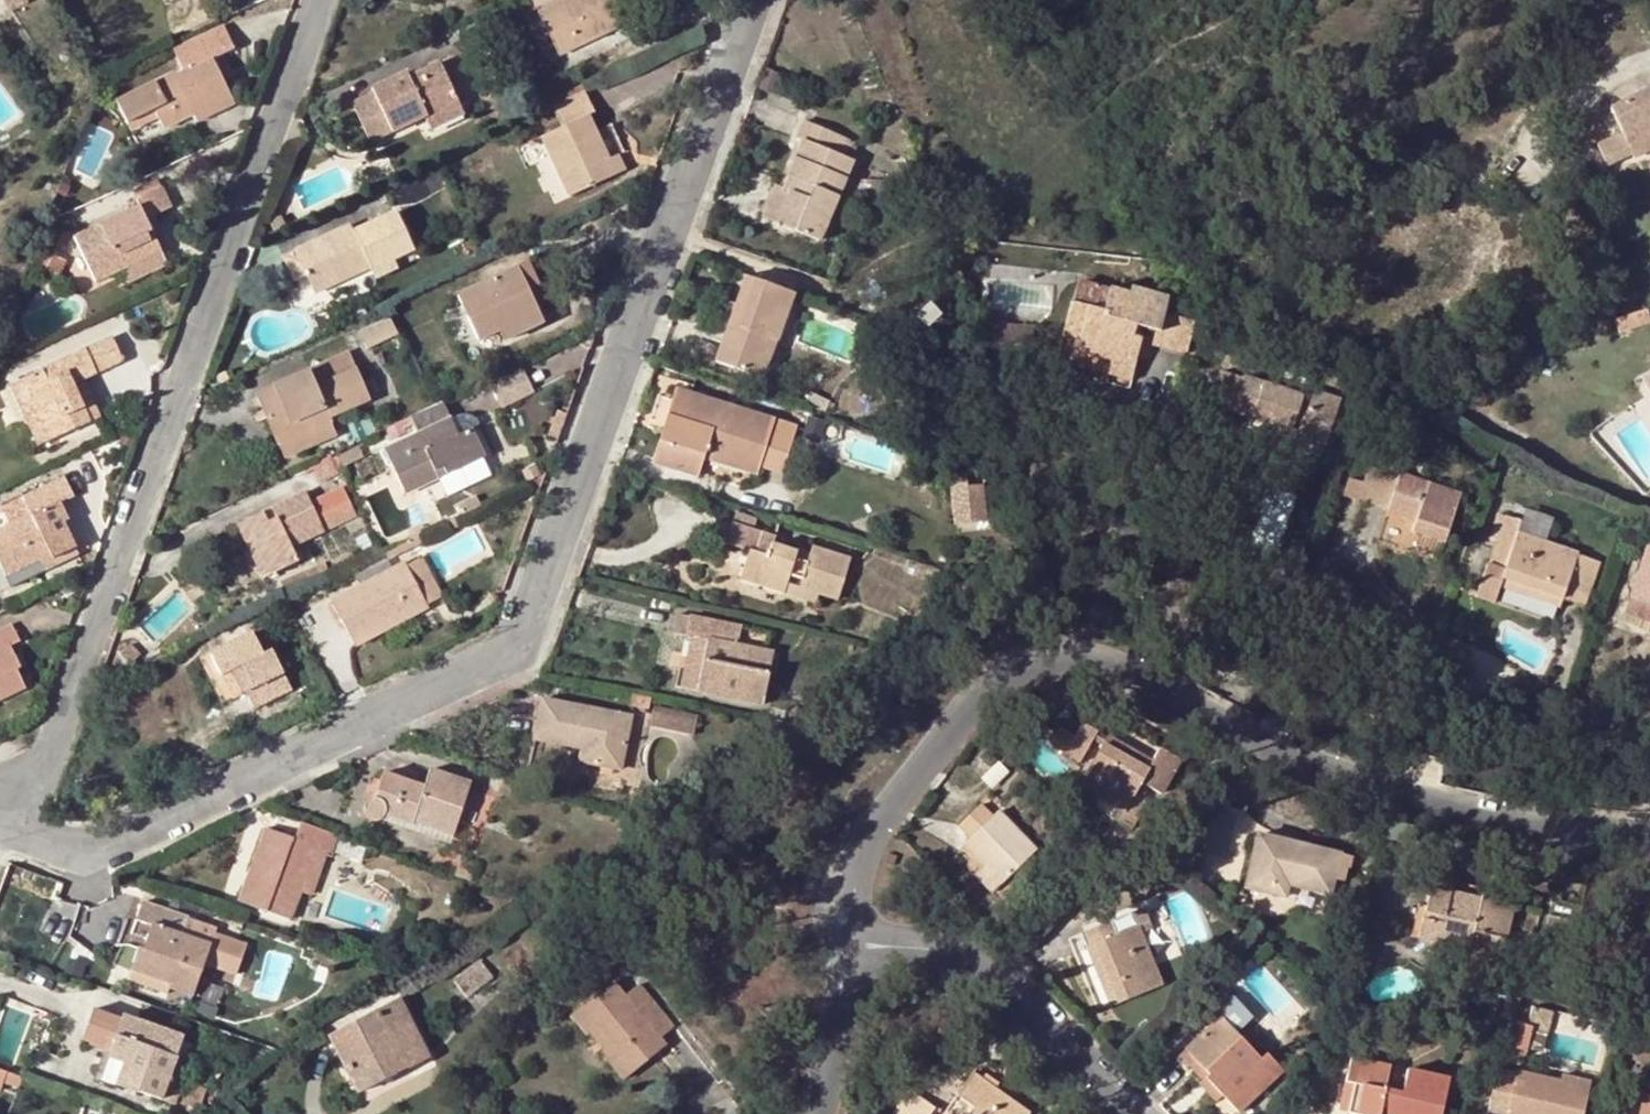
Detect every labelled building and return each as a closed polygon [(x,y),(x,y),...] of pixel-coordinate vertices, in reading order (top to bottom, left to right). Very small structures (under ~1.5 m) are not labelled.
[(536,10),(557,54),(612,28),(615,35),(630,27),(616,0),(611,0),(600,5),(598,0),(558,0),(536,10)] [(199,36),(205,46),(212,61),(234,50),(223,26),(199,36)] [(115,101),(125,122),(154,109),(157,118),(162,128),(192,115),(196,121),(232,102),(212,61),(205,46),(179,58),(184,70),(173,76),(171,73),(115,101)] [(422,117),(424,121),(457,105),(437,63),(406,78),(404,73),(369,90),(371,95),(350,105),(368,142),(422,117)] [(1620,158),(1617,153),(1628,148),(1631,153),(1632,158),(1649,150),(1649,91),(1609,109),(1621,135),(1596,147),(1604,166),(1620,158)] [(584,92),(540,112),(530,117),(568,196),(624,169),(616,154),(606,160),(585,115),(593,111),(584,92)] [(460,113),(457,105),(424,121),(427,129),(460,113)] [(129,131),(157,118),(154,109),(125,122),(129,131)] [(801,140),(781,188),(791,191),(777,223),(817,239),(851,160),(845,158),(852,142),(801,120),(795,137),(801,140)] [(1617,153),(1620,158),(1631,153),(1628,148),(1617,153)] [(760,216),(777,223),(791,191),(781,188),(774,184),(760,216)] [(94,283),(120,270),(159,251),(144,220),(169,208),(159,188),(135,199),(137,204),(73,236),(94,283)] [(348,224),(292,252),(303,275),(311,295),(367,267),(369,270),(391,259),(411,250),(393,212),(351,231),(348,224)] [(165,264),(159,251),(120,270),(126,283),(165,264)] [(292,252),(280,257),(291,281),(303,275),(292,252)] [(64,260),(53,254),(45,268),(56,274),(64,260)] [(397,268),(391,259),(369,270),(374,279),(397,268)] [(527,262),(515,268),(526,291),(538,284),(527,262)] [(477,342),(498,332),(536,313),(526,291),(515,268),(455,295),(477,342)] [(734,326),(751,278),(743,275),(727,323),(734,326)] [(766,338),(774,341),(793,292),(751,278),(734,326),(727,323),(714,360),(753,375),(766,338)] [(1071,303),(1063,332),(1080,336),(1078,342),(1076,351),(1112,361),(1133,366),(1143,328),(1155,331),(1151,345),(1185,355),(1193,323),(1164,315),(1168,299),(1130,289),(1129,295),(1109,290),(1102,312),(1071,303)] [(938,315),(927,304),(915,316),(925,327),(938,315)] [(542,323),(536,313),(498,332),(502,341),(542,323)] [(395,333),(387,316),(357,331),(365,348),(395,333)] [(1033,328),(988,325),(987,344),(1031,347),(1033,328)] [(1080,336),(1063,332),(1062,338),(1078,342),(1080,336)] [(112,337),(11,384),(39,446),(100,416),(91,398),(81,402),(73,382),(83,377),(123,360),(112,337)] [(766,338),(753,375),(762,378),(774,341),(766,338)] [(256,393),(279,445),(329,422),(332,422),(329,417),(367,398),(363,387),(354,368),(346,353),(256,393)] [(1133,366),(1112,361),(1108,375),(1129,381),(1133,366)] [(363,362),(354,368),(363,387),(372,382),(363,362)] [(490,381),(502,406),(535,391),(523,366),(490,381)] [(91,398),(83,377),(73,382),(81,402),(91,398)] [(1231,411),(1268,424),(1289,431),(1288,436),(1324,447),(1339,400),(1302,388),(1300,397),(1278,389),(1241,378),(1231,411)] [(1281,381),(1278,389),(1300,397),(1302,388),(1281,381)] [(480,413),(498,407),(490,385),(472,391),(480,413)] [(695,476),(702,456),(706,445),(759,463),(757,467),(779,473),(793,426),(675,388),(651,461),(695,476)] [(442,404),(433,409),(409,420),(415,433),(382,450),(403,493),(437,477),(482,456),(468,430),(457,435),(442,404)] [(334,434),(329,422),(279,445),(284,456),(334,434)] [(1289,431),(1268,424),(1264,434),(1321,454),(1324,447),(1288,436),(1289,431)] [(756,474),(757,467),(759,463),(706,445),(702,456),(756,474)] [(482,456),(437,477),(445,495),(490,472),(482,456)] [(1369,469),(1364,482),(1372,486),(1366,503),(1416,521),(1412,532),(1443,543),(1459,495),(1400,474),(1398,479),(1369,469)] [(980,477),(948,479),(951,519),(983,517),(980,477)] [(5,527),(0,529),(0,565),(10,585),(43,570),(41,562),(73,547),(61,523),(68,521),(59,504),(73,496),(64,478),(22,497),(30,514),(5,527)] [(1372,486),(1364,482),(1358,502),(1366,503),(1372,486)] [(341,486),(326,494),(340,522),(355,514),(341,486)] [(236,526),(242,540),(250,537),(268,574),(297,559),(290,546),(340,522),(326,494),(309,503),(303,490),(271,506),(276,517),(267,521),(262,512),(236,526)] [(5,527),(30,514),(22,497),(0,507),(0,516),(5,527)] [(1487,540),(1495,542),(1504,517),(1496,514),(1487,540)] [(1511,552),(1506,569),(1500,587),(1560,608),(1562,602),(1565,594),(1586,600),(1597,564),(1517,536),(1521,522),(1504,517),(1495,542),(1494,545),(1511,552)] [(772,537),(730,523),(723,543),(746,551),(739,578),(814,603),(816,594),(835,600),(849,558),(811,547),(808,555),(806,560),(792,556),(794,550),(771,544),(772,537)] [(261,576),(268,574),(250,537),(242,540),(261,576)] [(1488,563),(1506,569),(1511,552),(1494,545),(1488,563)] [(76,554),(73,547),(41,562),(43,570),(76,554)] [(1624,615),(1649,625),(1649,548),(1647,547),(1624,615)] [(808,555),(794,550),(792,556),(806,560),(808,555)] [(422,557),(405,566),(425,605),(442,597),(422,557)] [(402,561),(332,600),(355,646),(426,607),(425,605),(405,566),(402,561)] [(1565,594),(1562,602),(1583,608),(1586,600),(1565,594)] [(684,634),(689,636),(705,639),(695,690),(760,703),(771,653),(735,644),(738,627),(688,615),(684,634)] [(23,689),(15,669),(18,667),(8,646),(19,640),(11,623),(0,628),(0,700),(23,689)] [(209,653),(219,674),(228,671),(239,693),(245,691),(253,707),(289,688),(269,651),(261,654),(250,632),(209,653)] [(678,685),(695,690),(705,639),(689,636),(678,685)] [(231,697),(239,693),(228,671),(219,674),(231,697)] [(532,738),(581,749),(594,752),(592,763),(620,769),(629,715),(540,698),(532,738)] [(693,719),(653,710),(649,726),(690,735),(693,719)] [(1073,737),(1064,753),(1062,755),(1078,765),(1092,743),(1097,734),(1080,724),(1073,737)] [(1049,745),(1064,753),(1073,737),(1059,729),(1049,745)] [(1097,734),(1092,743),(1101,748),(1107,739),(1097,734)] [(1109,735),(1107,739),(1150,765),(1155,757),(1137,746),(1135,750),(1109,735)] [(1150,765),(1107,739),(1101,748),(1079,787),(1117,810),(1122,813),(1116,825),(1129,832),(1145,805),(1141,803),(1132,797),(1143,778),(1150,765)] [(578,760),(592,763),(594,752),(581,749),(578,760)] [(469,783),(429,768),(423,786),(382,772),(373,796),(371,796),(368,797),(365,800),(362,804),(362,807),(361,813),(364,818),(368,821),(372,822),(374,822),(379,822),(383,819),(386,815),(410,824),(412,820),(452,835),(469,783)] [(1152,784),(1143,778),(1132,797),(1141,803),(1152,784)] [(1214,804),(1204,851),(1239,859),(1249,811),(1214,804)] [(964,845),(984,865),(1001,884),(1034,852),(996,814),(991,819),(980,807),(959,828),(970,839),(964,845)] [(1111,821),(1116,825),(1122,813),(1117,810),(1111,821)] [(331,850),(336,835),(300,823),(293,838),(263,828),(238,901),(289,919),(299,892),(316,845),(326,848),(331,850)] [(1244,889),(1271,894),(1274,882),(1289,886),(1329,896),(1339,855),(1256,836),(1244,889)] [(316,845),(299,892),(309,895),(326,848),(316,845)] [(895,857),(886,853),(882,863),(891,866),(895,857)] [(1001,884),(984,865),(974,876),(991,893),(1001,884)] [(1419,937),(1471,949),(1474,932),(1504,939),(1511,901),(1478,894),(1480,889),(1431,879),(1426,905),(1419,904),(1415,918),(1423,920),(1419,937)] [(1274,882),(1271,894),(1287,898),(1289,886),(1274,882)] [(139,946),(131,968),(171,983),(169,987),(191,994),(212,933),(192,926),(189,935),(182,933),(187,918),(142,902),(135,918),(151,925),(144,948),(139,946)] [(1141,910),(1067,941),(1097,1011),(1161,986),(1136,928),(1147,924),(1141,910)] [(1474,932),(1471,949),(1500,955),(1503,941),(1504,939),(1474,932)] [(1517,944),(1503,941),(1500,955),(1514,958),(1517,944)] [(480,961),(453,981),(465,996),(491,977),(480,961)] [(167,991),(169,987),(171,983),(131,968),(128,976),(167,991)] [(653,1054),(665,1044),(660,1037),(672,1026),(638,984),(626,996),(613,982),(602,990),(653,1054)] [(623,1078),(653,1054),(602,990),(571,1015),(587,1034),(599,1025),(617,1048),(605,1058),(623,1078)] [(397,999),(328,1034),(358,1091),(426,1057),(397,999)] [(1234,1004),(1220,1018),(1236,1035),(1250,1020),(1234,1004)] [(1532,1006),(1528,1027),(1532,1028),(1547,1031),(1552,1011),(1532,1006)] [(181,1037),(123,1016),(121,1018),(93,1008),(80,1041),(110,1051),(100,1079),(173,1103),(181,1081),(168,1076),(181,1037)] [(1236,1035),(1220,1018),(1175,1061),(1215,1102),(1221,1096),(1237,1113),(1281,1070),(1265,1054),(1259,1060),(1236,1035)] [(1532,1028),(1528,1027),(1508,1022),(1504,1043),(1503,1048),(1506,1052),(1510,1055),(1515,1056),(1521,1055),(1526,1050),(1528,1044),(1532,1028)] [(1353,1058),(1347,1056),(1342,1083),(1350,1085),(1345,1113),(1346,1113),(1440,1113),(1441,1110),(1402,1100),(1403,1094),(1384,1090),(1387,1074),(1352,1066),(1353,1058)] [(1389,1066),(1353,1058),(1352,1066),(1387,1074),(1389,1066)] [(10,1090),(15,1076),(0,1071),(0,1086),(10,1090)] [(1487,1111),(1498,1113),(1581,1113),(1586,1089),(1516,1073),(1515,1078),(1496,1072),(1487,1111)] [(944,1113),(1027,1113),(971,1075),(944,1113)] [(1350,1085),(1342,1083),(1336,1111),(1345,1113),(1350,1085)] [(909,1092),(893,1113),(929,1113),(933,1109),(909,1092)]
